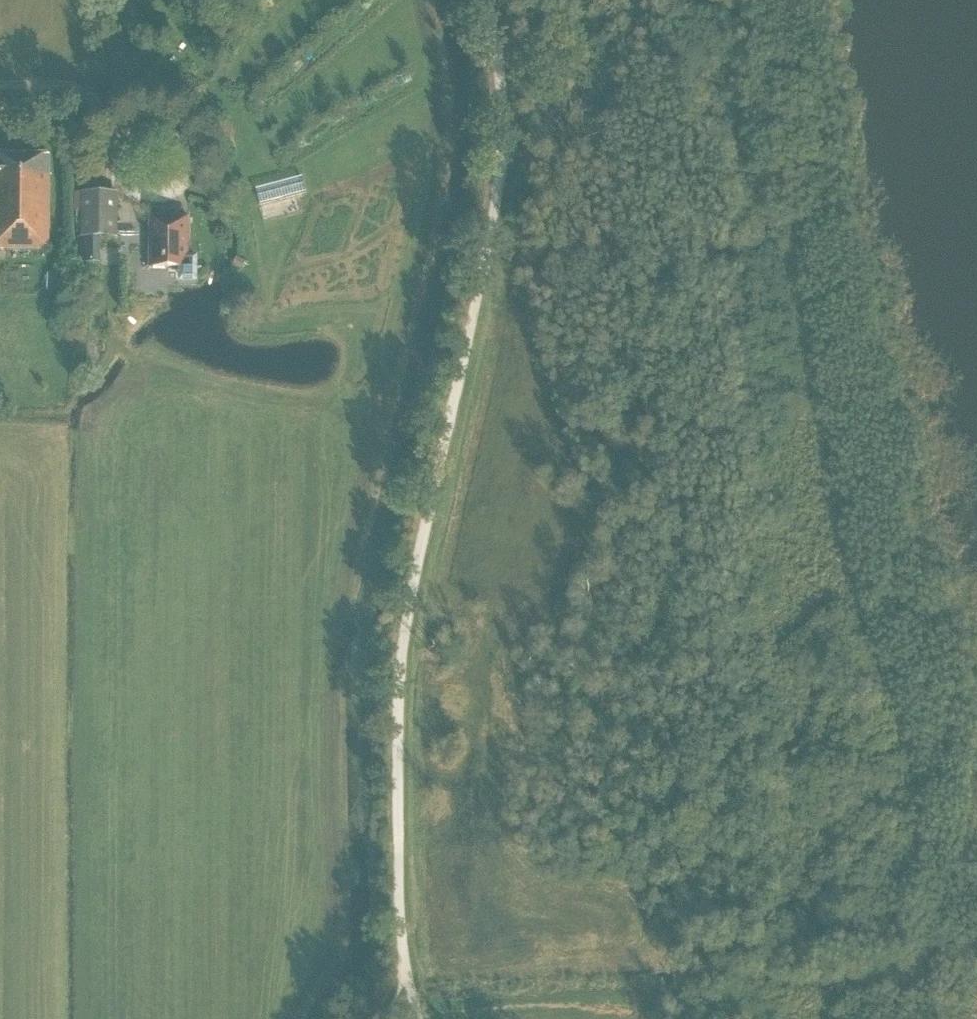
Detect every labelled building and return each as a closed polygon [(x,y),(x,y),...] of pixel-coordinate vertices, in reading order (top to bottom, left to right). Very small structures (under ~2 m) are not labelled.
[(54,154),(0,153),(0,248),(53,249),(54,154)] [(100,236),(117,236),(118,192),(82,192),(81,236),(81,263),(100,263),(100,236)] [(187,253),(188,217),(151,216),(150,265),(143,265),(143,266),(179,267),(179,281),(198,281),(198,254),(187,253)]
